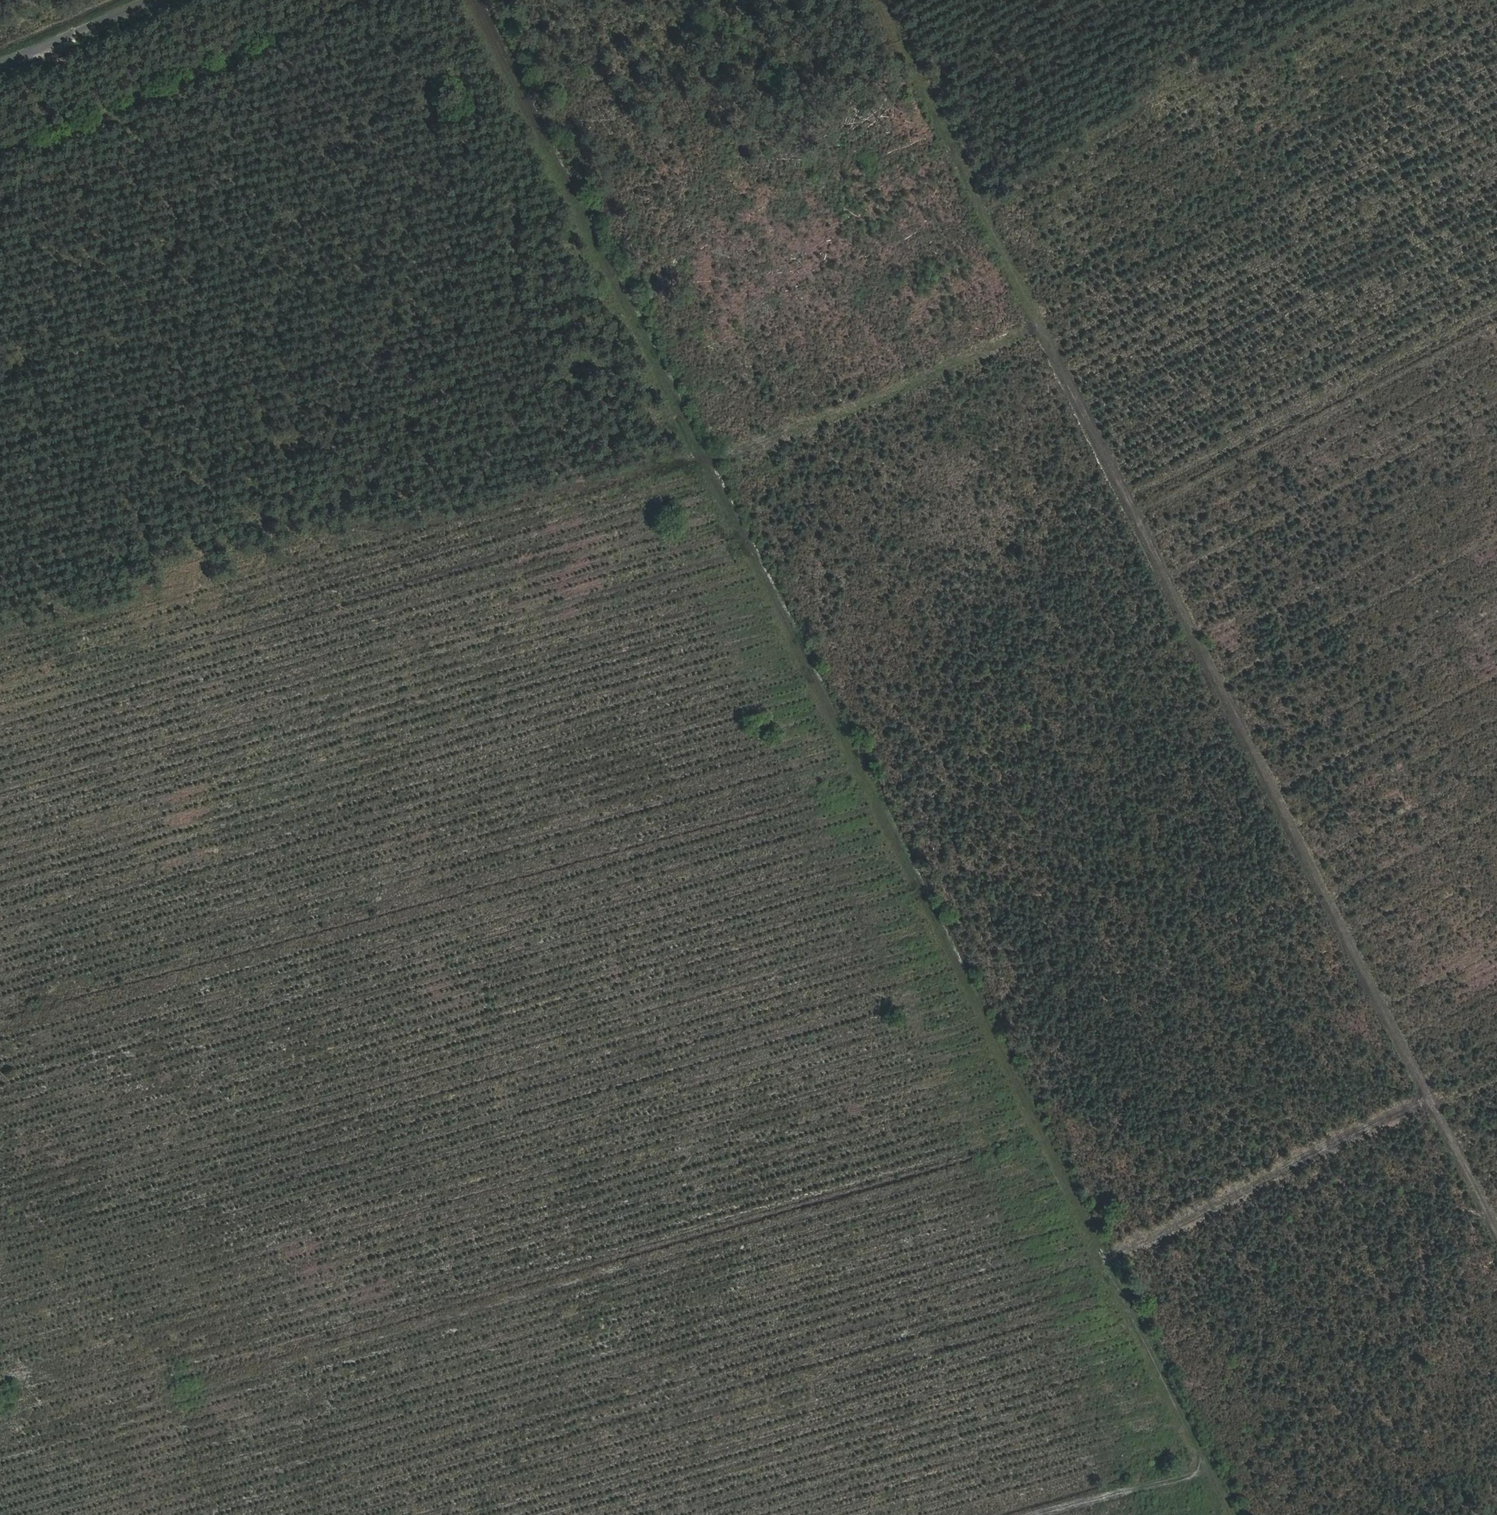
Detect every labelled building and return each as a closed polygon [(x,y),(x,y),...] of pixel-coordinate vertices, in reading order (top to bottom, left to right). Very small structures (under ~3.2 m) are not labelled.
[(3,1419),(12,1419),(11,1401),(2,1402),(3,1419)]
